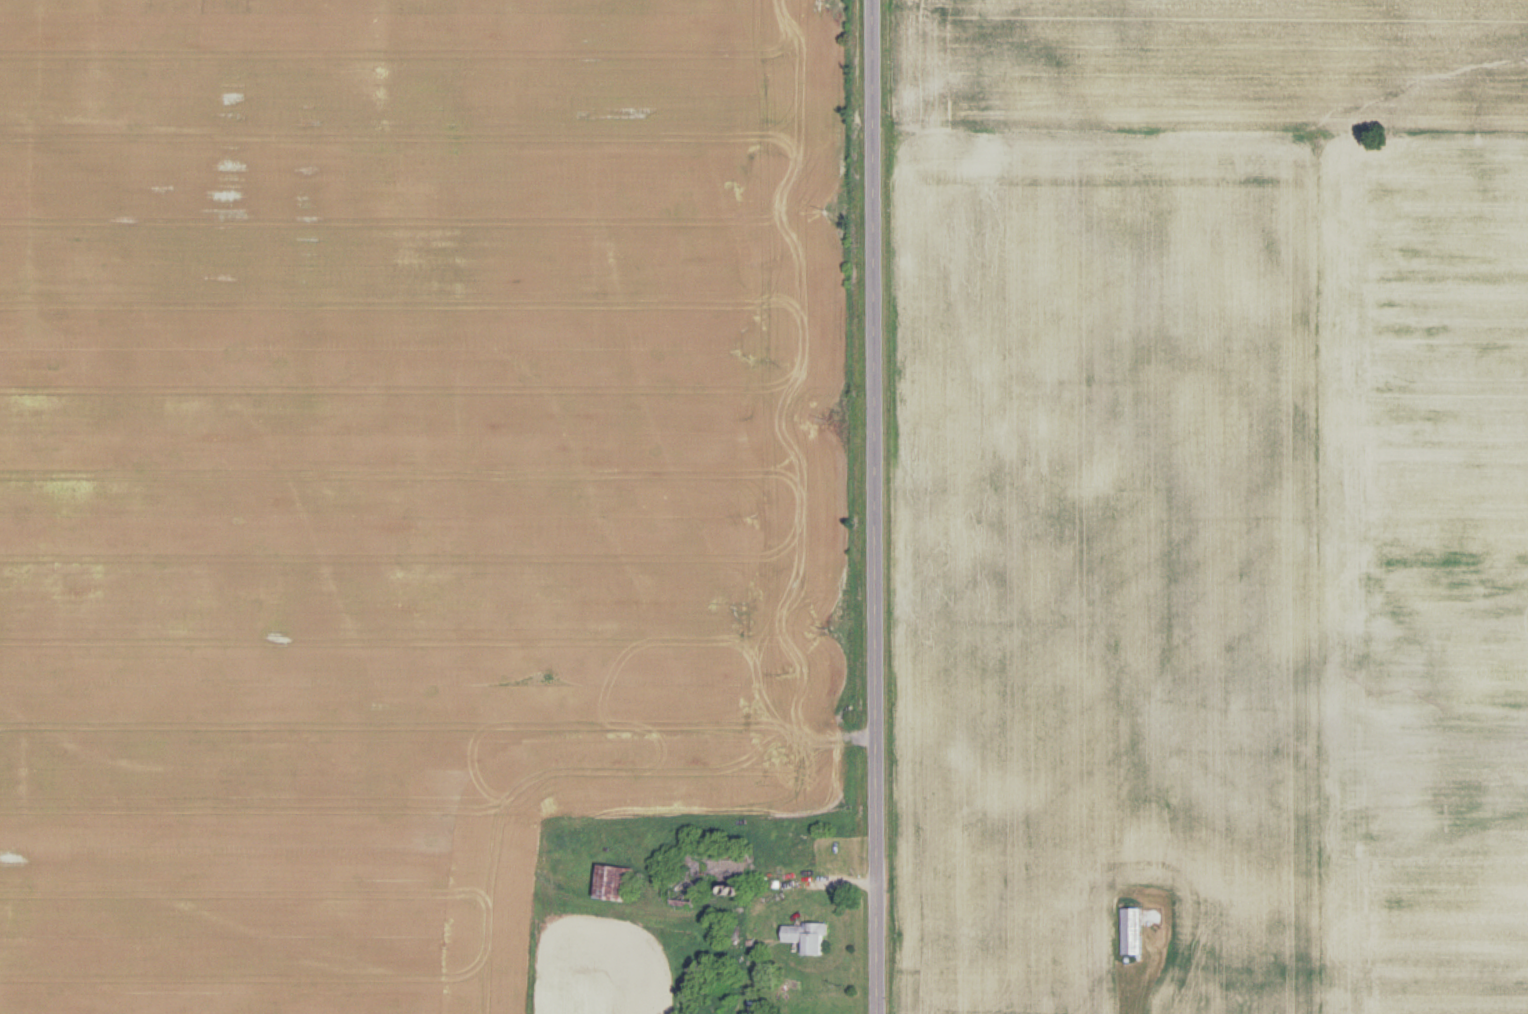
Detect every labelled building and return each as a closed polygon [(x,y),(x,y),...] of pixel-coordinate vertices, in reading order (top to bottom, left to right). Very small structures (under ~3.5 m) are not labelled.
[(659,904),(689,907),(691,882),(741,886),(744,853),(663,846),(659,904)] [(589,900),(626,904),(629,870),(592,867),(589,900)] [(1118,957),(1137,957),(1137,910),(1118,910),(1118,957)] [(797,957),(817,957),(817,938),(822,938),(822,926),(778,926),(778,944),(797,944),(797,957)]
